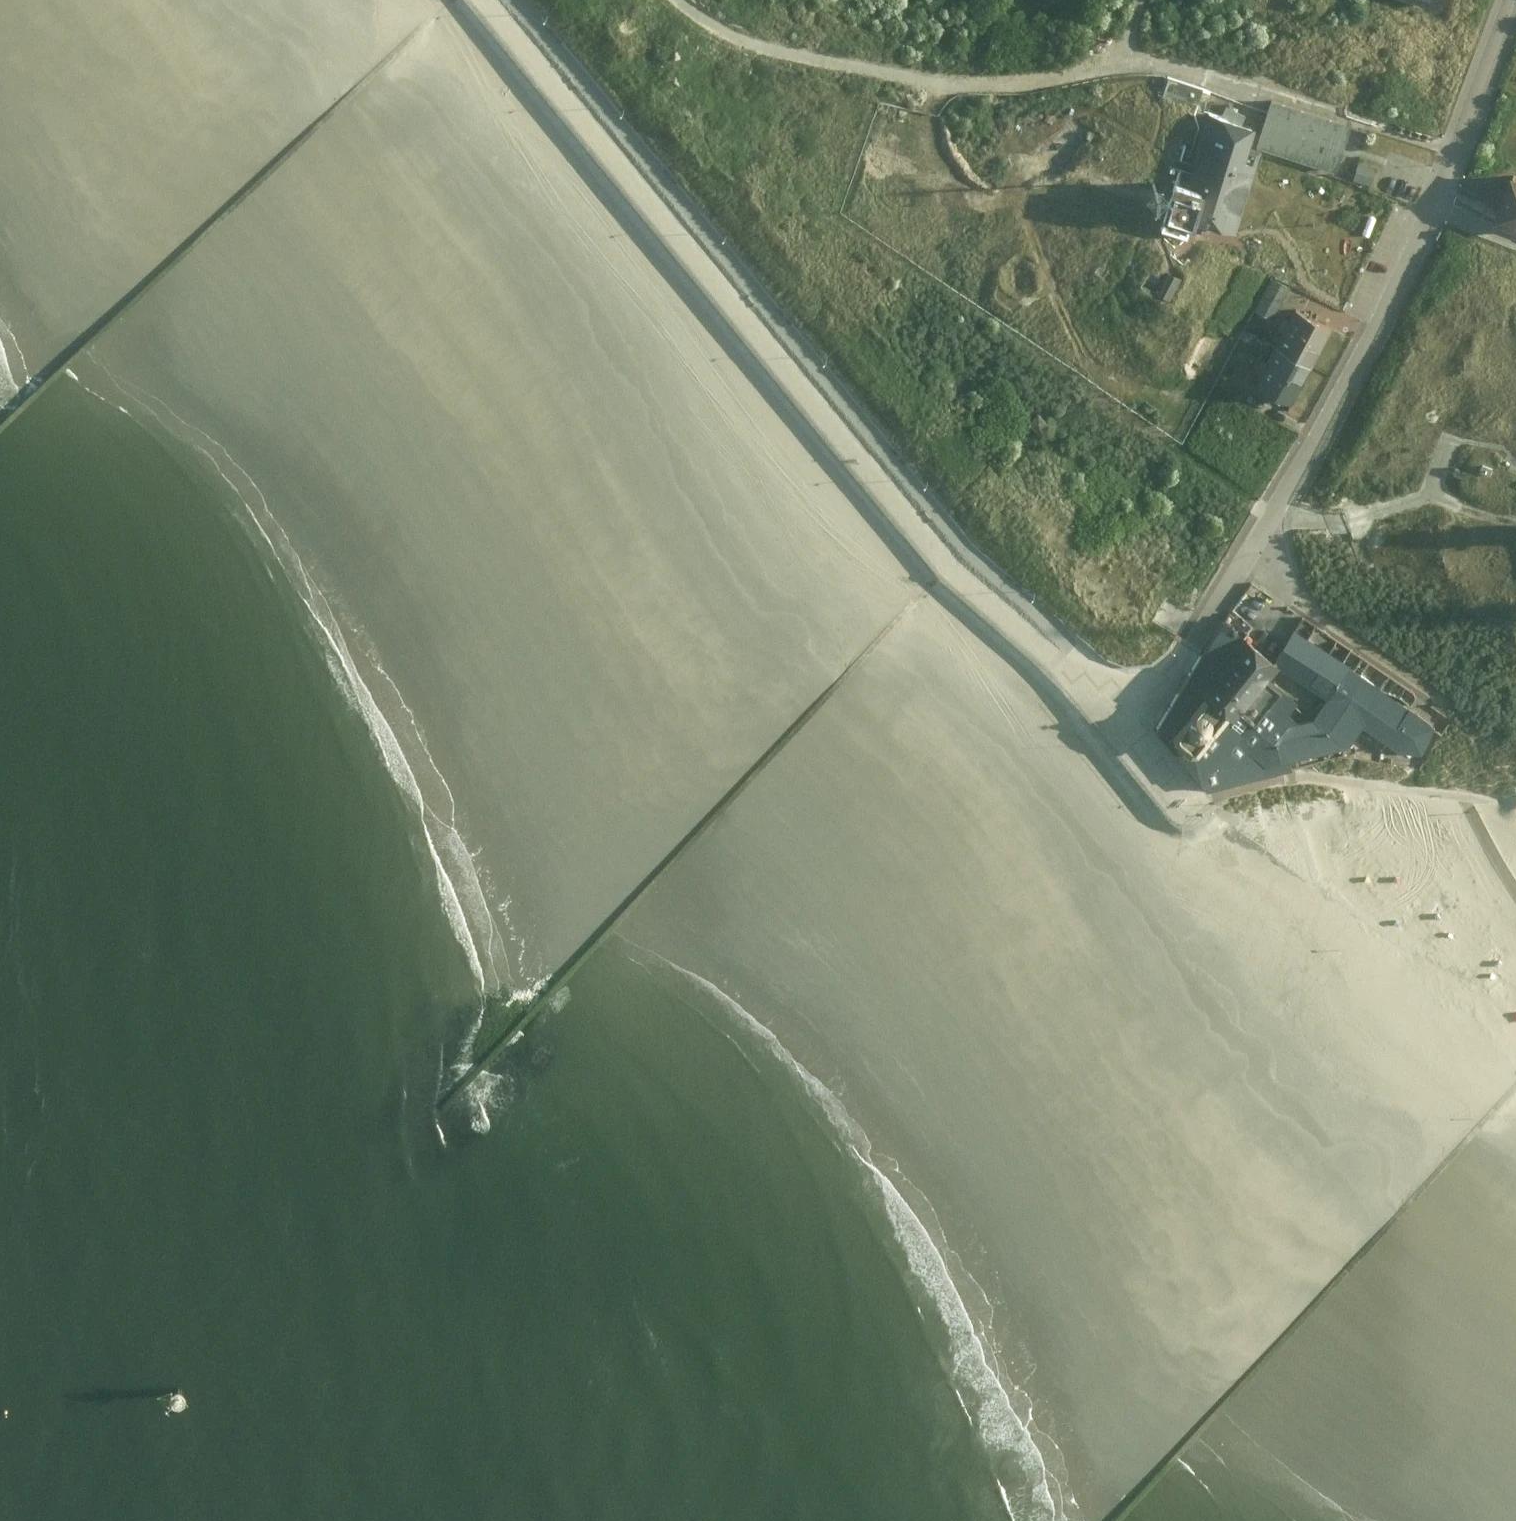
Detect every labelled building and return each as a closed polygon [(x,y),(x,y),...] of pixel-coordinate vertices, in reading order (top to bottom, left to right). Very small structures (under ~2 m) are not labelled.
[(1050,0),(1013,0),(1044,12),(1049,1),(1050,0)] [(1443,12),(1447,0),(1405,0),(1443,12)] [(1352,129),(1274,104),(1258,154),(1336,179),(1352,129)] [(1254,126),(1207,110),(1182,183),(1159,175),(1146,216),(1152,218),(1149,227),(1184,238),(1190,222),(1237,238),(1263,161),(1244,155),(1254,126)] [(1372,180),(1377,165),(1361,160),(1357,176),(1372,180)] [(1505,221),(1515,225),(1515,194),(1505,221)] [(1159,286),(1175,291),(1183,268),(1167,263),(1159,286)] [(1297,289),(1277,278),(1258,315),(1278,325),(1297,289)] [(1336,332),(1302,313),(1282,349),(1317,367),(1336,332)] [(1317,367),(1282,349),(1263,386),(1297,405),(1317,367)] [(1049,426),(1040,416),(1031,425),(1040,434),(1049,426)] [(1269,670),(1235,640),(1203,680),(1160,735),(1210,789),(1224,786),(1286,771),(1346,760),(1414,768),(1439,735),(1393,706),(1397,692),(1301,630),(1271,665),(1316,707),(1285,706),(1259,682),(1269,670)] [(1428,715),(1423,722),(1439,735),(1444,728),(1428,715)]
